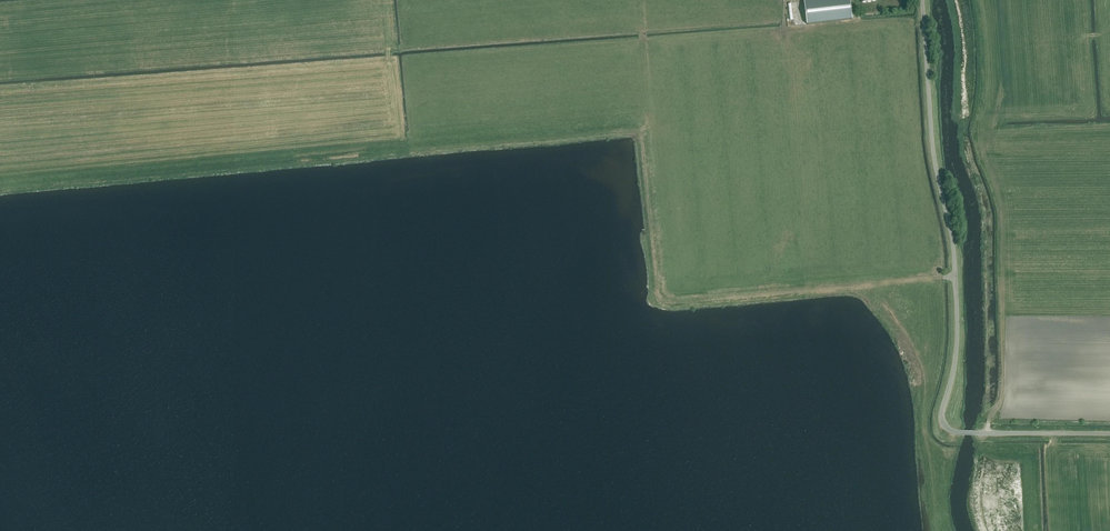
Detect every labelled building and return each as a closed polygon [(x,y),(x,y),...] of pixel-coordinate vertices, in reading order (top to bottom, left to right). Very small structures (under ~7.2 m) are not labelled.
[(807,24),(852,19),(850,0),(804,0),(807,24)]
